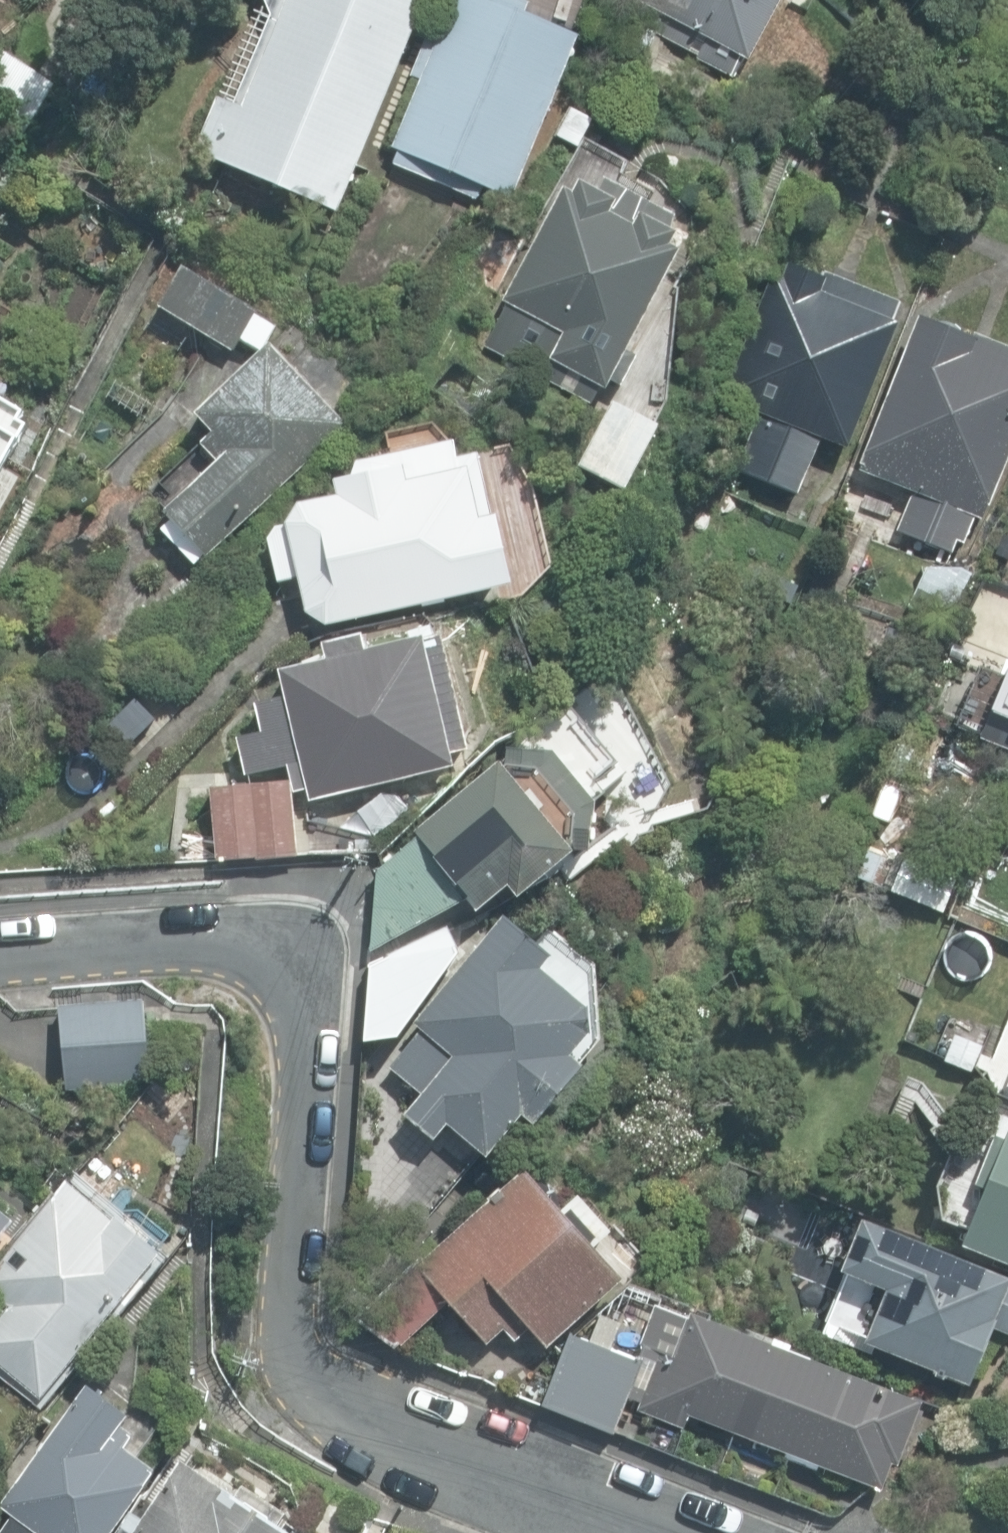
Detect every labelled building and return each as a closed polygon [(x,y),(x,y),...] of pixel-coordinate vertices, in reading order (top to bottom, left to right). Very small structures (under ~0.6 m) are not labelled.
[(339,213),(429,0),(266,0),(273,16),(237,102),(220,95),(196,153),(339,213)] [(515,199),(580,39),(562,32),(558,25),(538,17),(526,20),(531,7),(513,0),(454,0),(438,40),(429,36),(413,77),(422,81),(394,148),(409,154),(403,168),(474,197),(479,184),(515,199)] [(735,80),(746,59),(749,61),(782,0),(645,0),(637,17),(695,52),(692,57),(735,80)] [(25,134),(56,85),(4,51),(0,57),(0,118),(25,134)] [(491,351),(594,406),(603,389),(608,392),(613,383),(623,388),(640,356),(630,351),(682,252),(674,248),(680,236),(671,231),(678,218),(586,170),(593,157),(574,147),(529,233),(538,238),(503,304),(513,309),(491,351)] [(730,496),(765,510),(775,486),(797,495),(812,457),(830,464),(838,444),(847,448),(897,324),(892,322),(900,303),(822,271),(820,276),(788,263),(782,278),(770,273),(720,397),(758,412),(735,469),(740,471),(730,496)] [(239,340),(258,352),(275,325),(255,313),(256,312),(183,267),(159,307),(232,351),(239,340)] [(950,552),(955,539),(962,542),(973,515),(981,518),(987,503),(988,504),(1007,455),(1007,347),(975,334),(973,338),(918,316),(858,464),(860,464),(858,471),(911,492),(895,530),(950,552)] [(159,529),(193,565),(203,555),(205,557),(345,425),(269,344),(196,414),(213,433),(201,444),(217,461),(163,512),(170,519),(159,529)] [(31,426),(24,422),(28,414),(0,398),(0,484),(31,426)] [(580,467),(626,491),(660,427),(614,403),(580,467)] [(305,613),(326,627),(422,603),(423,607),(445,602),(444,599),(512,585),(496,514),(492,514),(478,454),(456,458),(452,442),(357,462),(355,472),(334,478),(339,498),(300,506),(286,524),(287,529),(275,530),(268,542),(278,583),(298,580),(305,613)] [(300,763),(308,800),(454,767),(450,753),(467,750),(440,636),(423,640),(422,637),(364,650),(360,635),(322,644),(325,660),(278,671),(284,696),(254,703),(260,731),(236,737),(245,775),(300,763)] [(665,706),(646,664),(619,676),(638,718),(665,706)] [(1004,676),(981,667),(957,725),(980,735),(978,739),(1007,752),(1007,666),(1004,676)] [(377,869),(369,951),(419,924),(443,911),(466,898),(476,910),(506,885),(516,898),(572,854),(570,851),(586,853),(595,803),(552,751),(506,748),(504,770),(499,763),(413,832),(417,837),(377,869)] [(697,773),(685,783),(687,798),(701,803),(712,795),(710,781),(697,773)] [(211,788),(217,859),(297,855),(290,781),(211,788)] [(417,1099),(486,1156),(521,1114),(534,1124),(582,1066),(569,1055),(589,1032),(588,1006),(583,1006),(592,966),(548,929),(535,944),(502,916),(413,1022),(422,1029),(403,1053),(433,1079),(417,1099)] [(60,1004),(64,1092),(153,1085),(146,997),(60,1004)] [(945,1056),(975,1068),(983,1046),(953,1034),(945,1056)] [(1007,1263),(1007,1119),(1002,1116),(974,1184),(983,1188),(960,1244),(1007,1263)] [(354,1319),(388,1357),(450,1302),(487,1344),(503,1329),(515,1342),(530,1328),(547,1347),(565,1330),(621,1280),(597,1252),(615,1236),(579,1196),(561,1212),(560,1211),(561,1205),(560,1199),(558,1194),(554,1189),(549,1186),(543,1184),(537,1185),(525,1171),(424,1261),(421,1258),(354,1319)] [(41,1399),(161,1254),(116,1216),(113,1220),(67,1181),(0,1256),(0,1297),(10,1306),(0,1318),(0,1365),(41,1399)] [(15,1221),(0,1209),(0,1239),(15,1221)] [(968,1384),(975,1367),(979,1366),(989,1341),(988,1335),(991,1329),(1007,1335),(1007,1278),(860,1219),(839,1270),(847,1274),(826,1321),(968,1384)] [(819,1466),(882,1489),(891,1462),(898,1465),(921,1402),(688,1315),(661,1306),(664,1298),(630,1285),(578,1334),(565,1330),(538,1403),(615,1432),(628,1398),(639,1402),(636,1409),(684,1427),(686,1421),(700,1426),(702,1420),(785,1451),(783,1457),(818,1470),(819,1466)] [(156,1469),(125,1447),(133,1433),(121,1424),(128,1415),(86,1385),(0,1504),(0,1506),(9,1513),(0,1525),(0,1532),(110,1532),(156,1469)] [(292,1532),(181,1460),(133,1532),(291,1532),(292,1532)]
